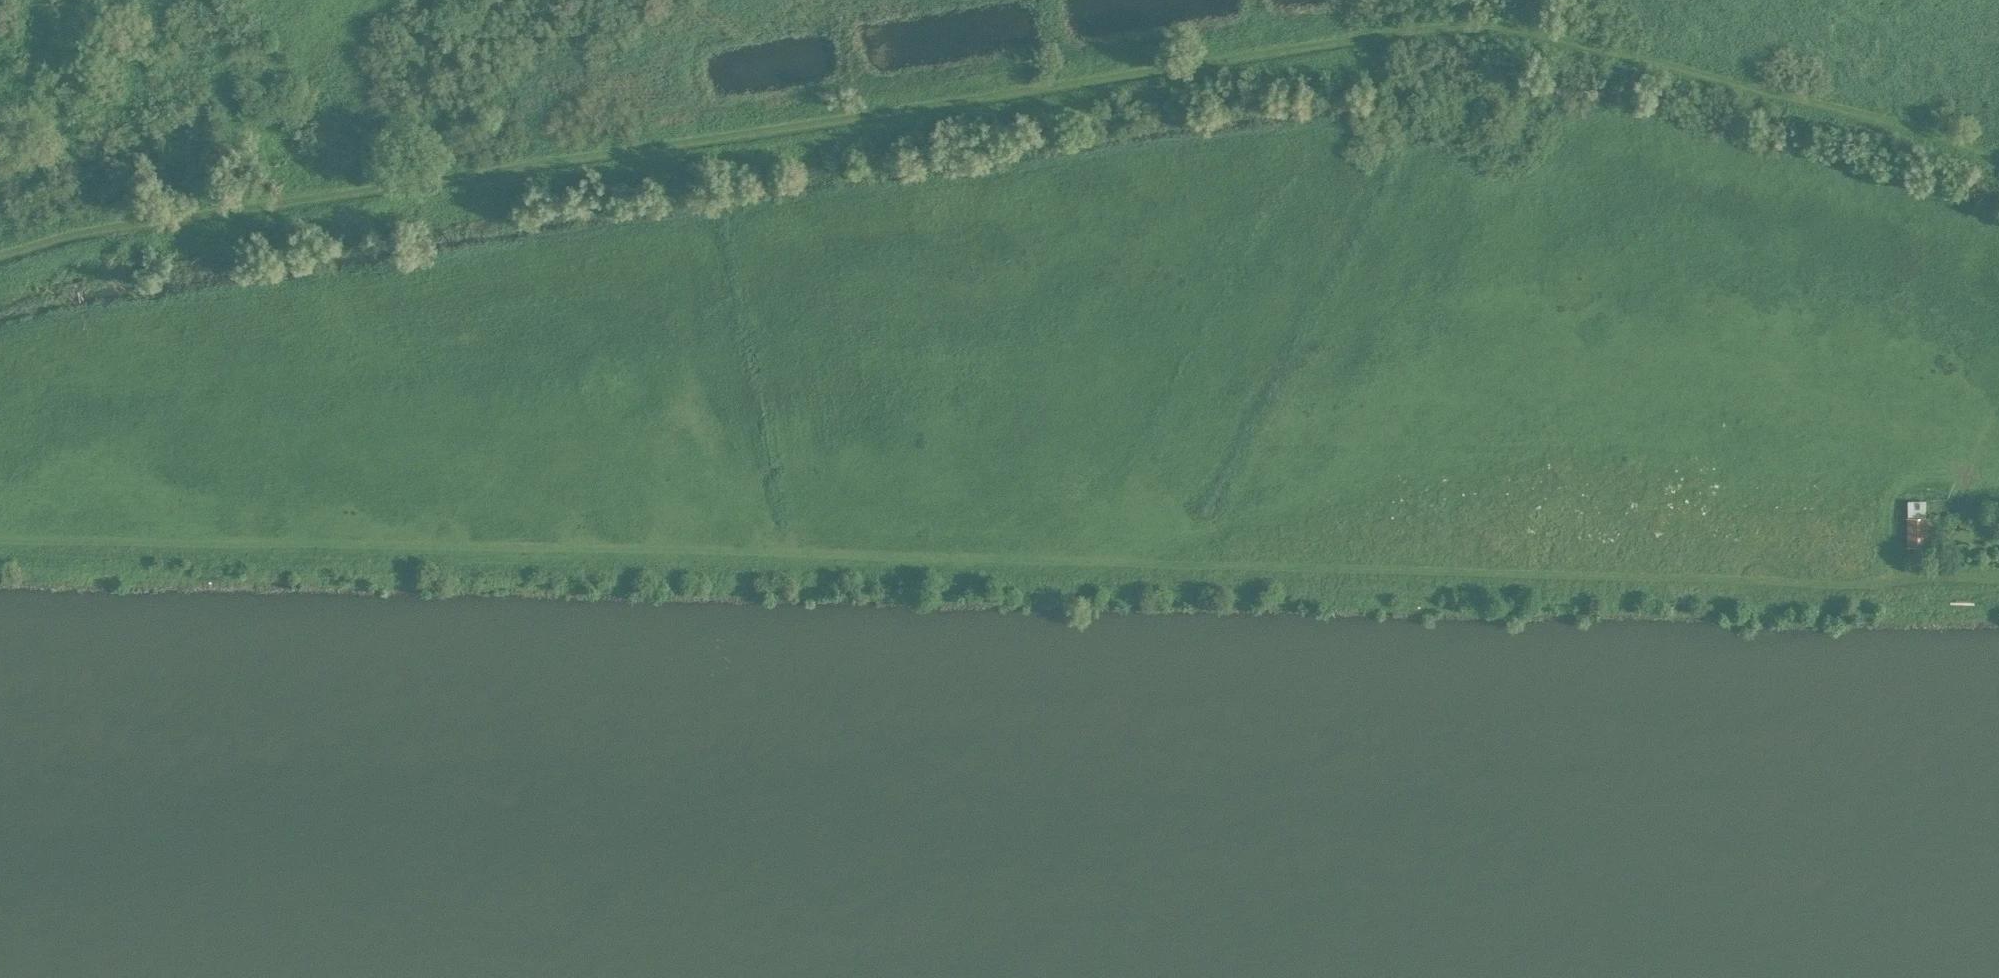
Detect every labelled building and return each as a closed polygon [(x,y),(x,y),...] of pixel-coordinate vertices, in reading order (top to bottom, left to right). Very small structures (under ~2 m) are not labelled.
[(1980,520),(1998,519),(1998,509),(1980,510),(1980,520)] [(1925,544),(1925,515),(1906,515),(1906,545),(1925,544)]
